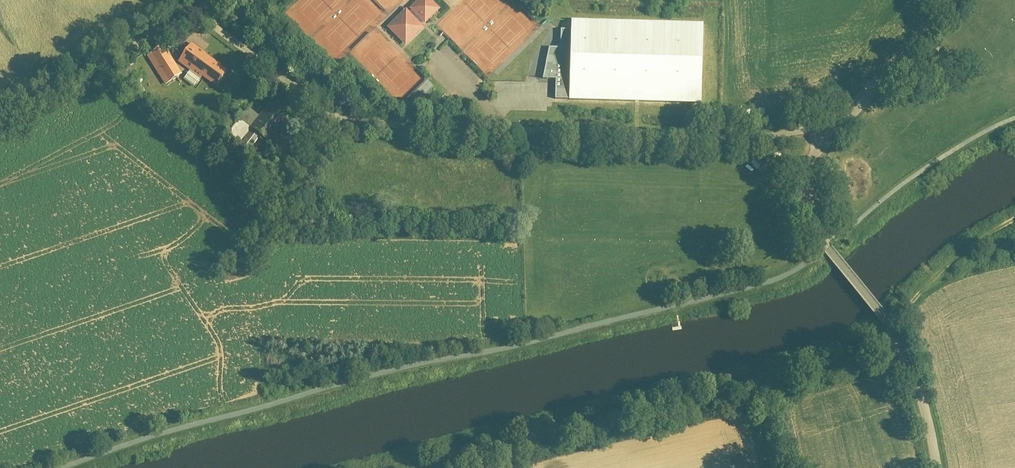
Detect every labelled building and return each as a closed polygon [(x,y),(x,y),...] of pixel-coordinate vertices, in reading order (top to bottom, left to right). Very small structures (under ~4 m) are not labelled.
[(429,0),(423,0),(412,12),(427,26),(441,11),(429,0)] [(407,13),(388,31),(405,48),(423,31),(407,13)] [(568,102),(700,105),(703,25),(571,22),(570,31),(568,102)] [(568,102),(570,31),(560,30),(560,49),(549,50),(542,80),(555,81),(554,101),(568,102)] [(191,48),(178,67),(211,90),(224,71),(191,48)] [(268,144),(270,141),(280,148),(289,136),(279,129),(287,117),(269,105),(251,132),(268,144)] [(247,110),(239,121),(248,128),(257,117),(247,110)]
